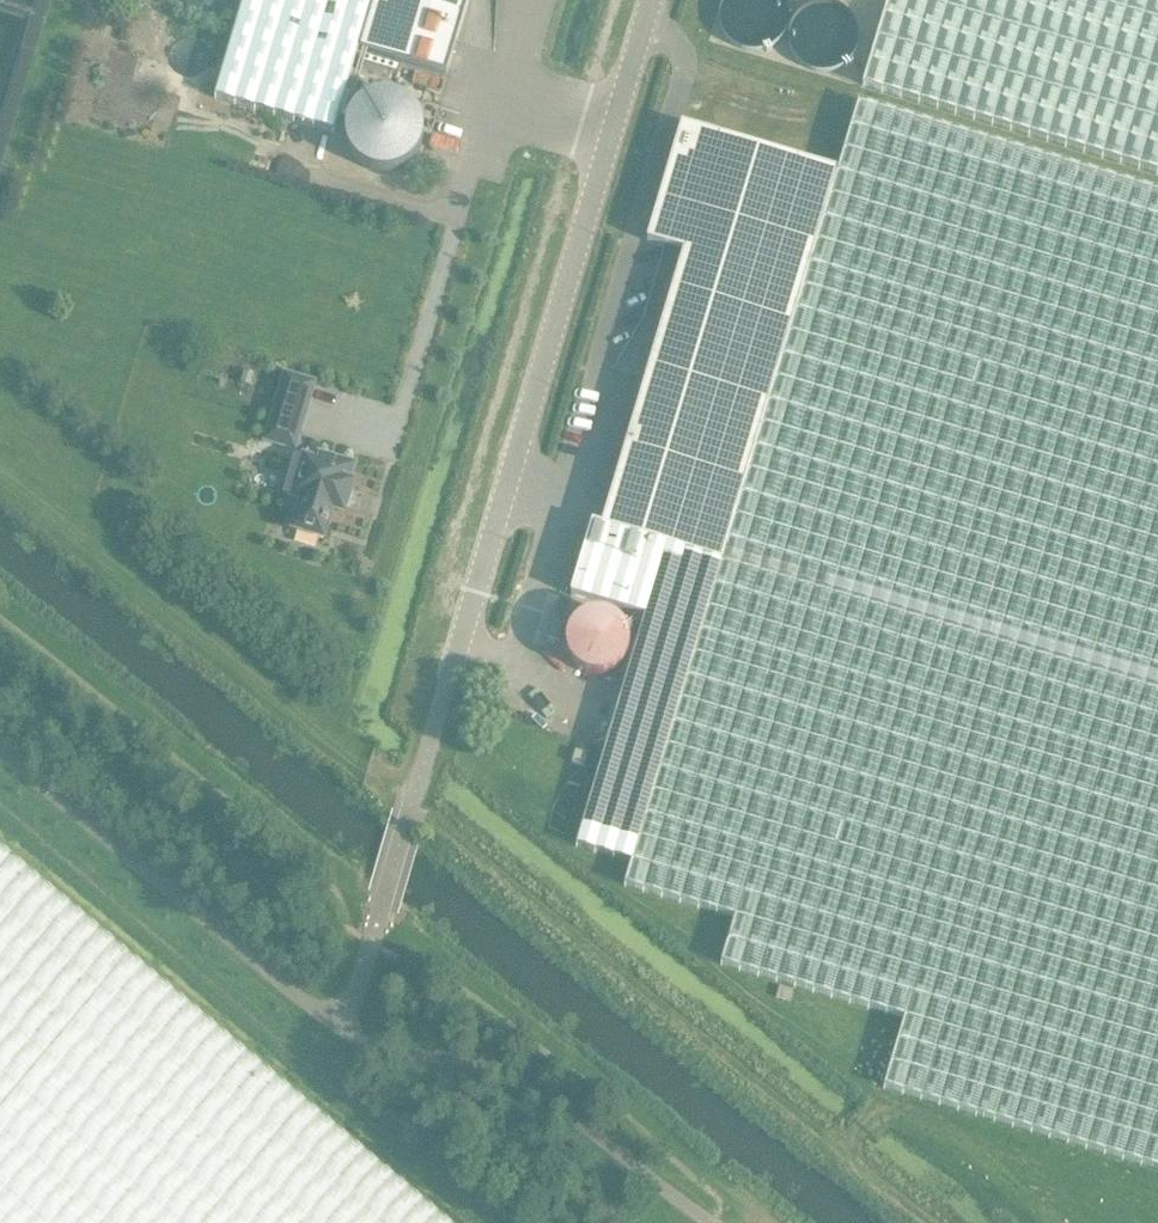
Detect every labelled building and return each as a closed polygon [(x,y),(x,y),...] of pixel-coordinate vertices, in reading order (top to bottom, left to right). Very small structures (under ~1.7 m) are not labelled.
[(358,50),(373,0),(243,0),(214,97),(334,132),(358,50)] [(358,50),(446,76),(469,0),(373,0),(358,50)] [(863,85),(1157,173),(1157,0),(888,0),(863,85)] [(364,56),(360,70),(390,79),(394,65),(364,56)] [(623,885),(680,902),(734,918),(721,964),(769,979),(905,1018),(885,1088),(1157,1169),(1157,193),(857,103),(837,171),(720,562),(630,862),(623,885)] [(720,562),(837,171),(681,125),(647,241),(684,252),(602,526),(720,562)] [(314,382),(285,374),(269,426),(298,435),(314,382)] [(354,464),(307,451),(293,497),(302,500),(293,529),(322,538),(331,509),(343,512),(352,483),(348,482),(354,464)] [(570,595),(646,617),(577,848),(630,862),(720,562),(602,526),(592,523),(570,595)] [(558,641),(568,608),(555,604),(545,637),(558,641)] [(0,852),(0,1222),(443,1222),(0,852)]
